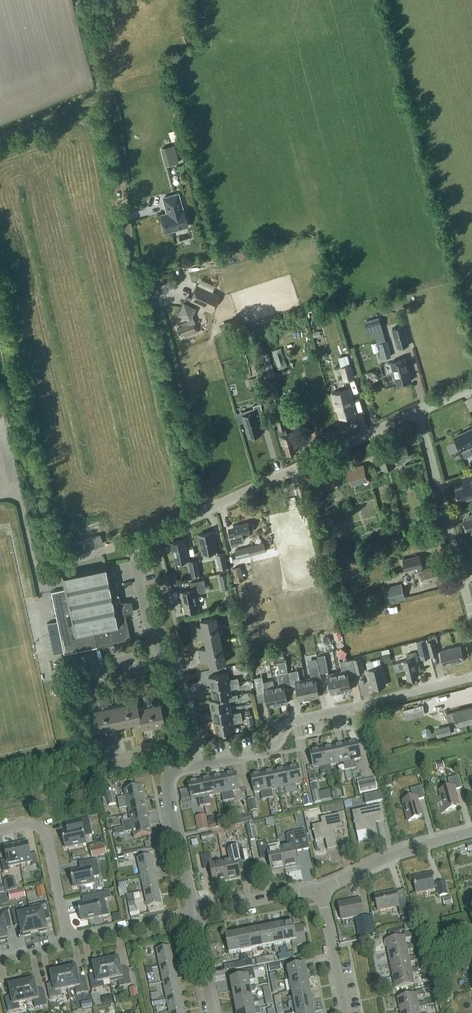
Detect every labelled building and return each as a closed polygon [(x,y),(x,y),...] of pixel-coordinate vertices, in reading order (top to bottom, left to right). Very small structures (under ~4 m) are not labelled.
[(175,145),(163,148),(167,165),(179,162),(175,145)] [(165,232),(175,230),(175,228),(187,225),(183,210),(182,210),(178,194),(163,197),(168,214),(161,215),(165,232)] [(219,294),(197,284),(191,297),(213,307),(219,294)] [(182,326),(177,328),(180,335),(184,334),(185,336),(199,331),(194,319),(192,313),(195,306),(183,300),(178,312),(186,316),(187,321),(181,324),(182,326)] [(393,327),(398,347),(409,344),(404,324),(393,327)] [(387,340),(379,343),(384,357),(391,355),(387,340)] [(391,361),(397,384),(412,380),(406,357),(391,361)] [(275,376),(270,359),(260,362),(265,379),(275,376)] [(353,376),(350,364),(341,366),(345,379),(353,376)] [(257,375),(249,379),(252,385),(260,382),(257,375)] [(276,381),(267,384),(274,407),(282,405),(276,381)] [(353,398),(350,388),(332,392),(336,408),(339,407),(341,416),(354,412),(351,399),(353,398)] [(242,414),(249,437),(263,433),(260,425),(267,423),(261,402),(253,405),(255,410),(242,414)] [(293,404),(286,406),(290,419),(297,417),(293,404)] [(288,454),(296,451),(295,447),(298,447),(293,431),(287,433),(286,428),(287,428),(284,417),(277,419),(280,429),(278,430),(282,444),(285,443),(288,454)] [(465,456),(471,453),(471,428),(455,436),(462,450),(465,456)] [(383,468),(395,465),(395,464),(403,462),(402,458),(410,456),(406,444),(390,449),(379,452),(383,468)] [(364,465),(348,469),(352,482),(368,477),(364,465)] [(471,497),(471,474),(467,475),(469,482),(456,486),(459,500),(471,497)] [(250,522),(248,523),(248,522),(241,524),(241,523),(234,525),(235,529),(229,531),(231,538),(237,536),(238,541),(245,539),(244,534),(251,532),(251,531),(253,530),(254,527),(253,524),(250,522)] [(217,551),(213,531),(199,534),(203,553),(217,551)] [(79,541),(76,542),(78,548),(81,547),(82,550),(97,545),(103,543),(102,539),(100,533),(93,536),(79,541)] [(190,558),(185,539),(171,542),(175,561),(190,558)] [(264,542),(235,550),(237,558),(266,550),(264,542)] [(224,552),(217,553),(219,568),(227,566),(224,552)] [(441,576),(438,568),(432,569),(432,567),(423,569),(421,565),(423,565),(420,554),(403,559),(406,569),(417,566),(418,570),(418,571),(422,585),(436,581),(436,578),(441,576)] [(197,558),(189,560),(192,574),(200,572),(197,558)] [(240,566),(232,568),(236,582),(244,580),(240,566)] [(67,587),(51,591),(51,592),(61,642),(63,651),(64,652),(64,653),(69,651),(76,650),(97,646),(100,645),(130,639),(125,613),(129,612),(127,600),(120,601),(119,595),(114,571),(106,572),(105,567),(64,575),(67,587)] [(222,589),(229,588),(228,572),(221,573),(222,589)] [(193,588),(181,591),(186,611),(199,608),(196,594),(205,592),(204,586),(206,586),(204,579),(191,582),(193,588)] [(406,597),(403,586),(385,590),(388,602),(406,597)] [(194,626),(195,632),(220,627),(218,615),(201,618),(202,624),(194,626)] [(205,636),(206,641),(222,638),(220,627),(195,632),(196,638),(205,636)] [(342,638),(340,630),(333,631),(335,639),(342,638)] [(199,648),(200,654),(225,649),(222,638),(206,641),(207,647),(199,648)] [(417,641),(421,658),(431,656),(426,638),(417,641)] [(438,653),(434,638),(428,640),(431,655),(438,653)] [(441,650),(445,664),(464,659),(460,644),(441,650)] [(340,647),(338,651),(344,655),(347,651),(340,647)] [(227,661),(225,649),(200,654),(201,660),(209,659),(211,665),(227,661)] [(278,662),(275,649),(269,651),(271,663),(278,662)] [(389,652),(383,654),(385,662),(392,661),(389,652)] [(416,652),(407,654),(408,659),(403,660),(403,661),(394,663),(396,672),(405,669),(408,679),(418,676),(417,671),(420,670),(416,652)] [(325,654),(318,655),(322,671),(328,670),(325,654)] [(365,670),(361,656),(354,658),(358,672),(365,670)] [(338,671),(342,691),(352,689),(350,679),(356,677),(352,658),(340,660),(343,670),(338,671)] [(63,672),(61,660),(54,662),(57,674),(63,672)] [(387,683),(382,664),(369,668),(374,686),(387,683)] [(312,676),(307,677),(310,697),(320,695),(317,680),(322,678),(319,665),(310,666),(312,676)] [(280,683),(275,684),(279,703),(289,701),(285,686),(291,685),(289,671),(288,669),(278,671),(280,683)] [(299,669),(289,671),(291,685),(297,683),(301,699),(310,697),(307,677),(301,679),(299,669)] [(342,691),(338,671),(328,673),(333,693),(342,691)] [(212,687),(240,681),(239,676),(229,678),(228,672),(209,676),(212,687)] [(269,705),(279,703),(275,684),(274,678),(264,680),(263,675),(255,676),(258,692),(266,691),(269,705)] [(228,695),(233,694),(231,688),(241,686),(240,681),(212,687),(214,698),(228,695)] [(129,722),(139,719),(141,719),(138,706),(137,700),(128,702),(127,699),(128,699),(126,690),(122,691),(129,722)] [(113,705),(117,724),(129,722),(122,691),(119,692),(120,700),(121,700),(121,703),(113,705)] [(238,693),(233,694),(228,695),(214,698),(210,699),(212,710),(231,706),(229,700),(239,698),(238,693)] [(138,706),(141,719),(139,719),(141,727),(152,724),(146,694),(143,695),(144,702),(145,702),(145,705),(138,706)] [(150,694),(146,694),(152,724),(164,722),(160,702),(151,704),(151,702),(150,694)] [(117,724),(113,705),(105,706),(104,704),(105,703),(104,695),(100,696),(106,727),(117,724)] [(95,729),(106,727),(100,696),(96,697),(98,705),(99,705),(99,707),(91,709),(95,729)] [(403,710),(406,719),(425,714),(423,705),(403,710)] [(231,706),(212,710),(214,721),(242,715),(241,711),(232,713),(231,706)] [(447,713),(449,720),(456,718),(457,724),(471,720),(471,706),(447,713)] [(253,714),(247,715),(249,727),(255,726),(253,714)] [(242,715),(214,721),(217,732),(235,729),(234,722),(243,720),(242,715)] [(451,732),(449,724),(436,728),(438,736),(451,732)] [(346,745),(351,770),(357,769),(355,761),(362,759),(359,742),(346,745)] [(351,770),(346,745),(334,747),(338,764),(344,763),(346,772),(351,770)] [(323,749),(328,775),(333,774),(332,766),(338,764),(334,747),(323,749)] [(328,775),(323,749),(313,751),(310,752),(313,769),(321,768),(322,776),(328,775)] [(299,765),(287,768),(292,794),(298,793),(296,785),(303,783),(299,765)] [(287,795),(292,794),(287,768),(275,771),(279,788),(285,787),(287,795)] [(275,771),(263,774),(269,799),(274,798),(272,790),(279,788),(275,771)] [(236,774),(224,776),(230,802),(235,801),(233,792),(240,791),(236,774)] [(269,799),(263,774),(251,776),(255,794),(262,792),(264,800),(269,799)] [(224,776),(212,778),(216,796),(222,794),(224,803),(230,802),(224,776)] [(448,780),(450,789),(440,791),(442,797),(439,798),(443,813),(457,809),(456,807),(460,806),(455,790),(462,788),(459,777),(448,780)] [(209,797),(216,796),(212,778),(201,781),(206,806),(211,805),(209,797)] [(375,780),(358,783),(360,793),(377,790),(375,780)] [(206,806),(201,781),(189,783),(192,801),(199,799),(200,808),(206,806)] [(118,799),(119,804),(145,799),(142,787),(124,791),(126,797),(118,799)] [(411,789),(413,798),(403,801),(408,822),(419,819),(418,817),(422,816),(418,800),(424,799),(421,787),(411,789)] [(318,791),(312,792),(315,804),(321,803),(318,791)] [(113,792),(106,794),(109,806),(116,805),(113,792)] [(381,793),(364,797),(366,806),(383,802),(381,793)] [(313,804),(311,795),(304,796),(304,798),(302,799),(304,806),(313,804)] [(128,808),(129,814),(147,811),(145,799),(119,804),(120,810),(128,808)] [(255,799),(249,801),(252,812),(258,811),(255,799)] [(332,806),(333,812),(344,810),(342,803),(332,806)] [(381,806),(352,812),(356,833),(367,831),(369,841),(379,839),(375,819),(383,818),(381,806)] [(323,815),(321,807),(305,811),(306,818),(323,815)] [(122,823),(124,828),(150,823),(147,811),(129,814),(131,821),(122,823)] [(322,824),(312,826),(315,842),(325,839),(327,850),(338,848),(334,828),(342,826),(340,815),(321,819),(322,824)] [(209,830),(206,816),(196,818),(199,832),(209,830)] [(216,825),(214,817),(208,819),(209,827),(216,825)] [(62,833),(65,849),(86,844),(85,837),(93,836),(89,819),(66,824),(68,832),(62,833)] [(152,834),(150,823),(124,828),(125,833),(126,832),(128,839),(152,834)] [(247,825),(250,841),(257,839),(253,824),(247,825)] [(224,830),(218,831),(219,839),(226,837),(224,830)] [(289,847),(280,849),(284,870),(298,867),(295,852),(310,849),(307,834),(295,837),(294,833),(289,835),(287,837),(289,847)] [(28,843),(16,845),(21,865),(32,862),(33,866),(39,865),(37,854),(31,855),(28,843)] [(284,870),(280,849),(268,852),(267,843),(258,844),(261,859),(269,857),(272,873),(284,870)] [(468,851),(466,844),(457,846),(459,853),(468,851)] [(9,867),(21,865),(16,845),(5,848),(7,860),(1,861),(4,873),(10,871),(9,867)] [(91,848),(93,858),(107,855),(105,845),(91,848)] [(223,862),(227,881),(240,879),(237,863),(244,861),(241,848),(231,850),(233,860),(223,862)] [(227,881),(223,862),(212,864),(210,854),(201,856),(204,869),(210,868),(214,884),(227,881)] [(137,860),(140,875),(155,872),(152,857),(137,860)] [(78,866),(80,872),(70,875),(74,890),(94,885),(93,880),(100,878),(95,861),(78,866)] [(140,875),(144,891),(158,888),(155,872),(140,875)] [(436,890),(433,875),(414,879),(417,894),(436,890)] [(129,886),(128,879),(118,882),(119,888),(129,886)] [(448,894),(446,882),(437,884),(440,896),(448,894)] [(5,886),(6,892),(18,890),(16,883),(5,886)] [(46,897),(44,886),(36,888),(38,899),(46,897)] [(161,904),(158,888),(144,891),(147,907),(161,904)] [(398,901),(396,892),(376,897),(379,912),(398,907),(400,916),(408,914),(405,900),(398,901)] [(78,908),(82,923),(102,918),(101,913),(108,911),(105,901),(111,900),(110,893),(82,900),(84,906),(78,908)] [(136,910),(133,894),(126,896),(131,918),(139,916),(138,910),(136,910)] [(360,900),(351,902),(347,903),(339,904),(342,920),(357,917),(357,920),(355,920),(359,936),(375,933),(372,917),(364,918),(360,900)] [(470,902),(464,907),(468,912),(471,909),(471,905),(470,902)] [(42,910),(31,913),(35,932),(39,931),(40,933),(47,932),(44,918),(50,916),(50,920),(51,920),(47,903),(41,904),(42,910)] [(31,933),(35,932),(31,913),(19,915),(18,909),(12,911),(15,927),(16,927),(15,924),(21,923),(24,937),(31,935),(31,933)] [(0,919),(0,940),(1,942),(8,940),(5,926),(11,925),(11,928),(12,928),(8,911),(2,913),(3,919),(0,919)] [(301,941),(305,940),(303,927),(295,928),(294,923),(282,925),(285,944),(292,942),(293,947),(302,945),(301,941)] [(415,929),(413,923),(404,925),(406,931),(415,929)] [(285,944),(282,925),(271,927),(274,946),(285,944)] [(259,929),(263,948),(274,946),(271,927),(259,929)] [(264,952),(263,948),(259,929),(248,931),(252,950),(258,949),(259,951),(261,953),(264,952)] [(400,935),(399,929),(388,931),(389,938),(400,935)] [(252,950),(248,931),(237,933),(241,952),(252,950)] [(229,954),(241,952),(237,933),(225,936),(229,954)] [(387,953),(407,949),(406,945),(405,939),(411,938),(410,934),(403,934),(404,937),(385,941),(387,953)] [(406,945),(407,949),(387,953),(390,964),(409,960),(409,957),(407,951),(414,949),(413,945),(406,945)] [(156,951),(159,966),(173,963),(170,948),(156,951)] [(409,957),(409,960),(390,964),(392,976),(412,972),(411,969),(410,963),(416,961),(415,957),(409,957)] [(110,961),(106,962),(111,983),(118,981),(119,988),(132,985),(128,969),(121,971),(119,959),(118,959),(117,958),(111,959),(110,961)] [(111,983),(106,962),(103,962),(101,961),(95,962),(95,964),(94,964),(96,976),(89,977),(92,990),(104,988),(103,982),(110,980),(110,983),(111,983)] [(159,966),(162,982),(177,980),(173,963),(159,966)] [(287,981),(290,981),(309,977),(306,965),(288,969),(289,976),(286,977),(287,981)] [(64,971),(68,989),(75,988),(77,995),(89,992),(86,978),(79,980),(76,968),(75,968),(75,967),(69,968),(67,970),(64,971)] [(229,980),(232,991),(250,988),(249,982),(255,980),(253,969),(230,974),(231,979),(229,980)] [(411,969),(412,972),(392,976),(395,988),(414,984),(412,974),(419,973),(418,969),(411,969)] [(68,989),(64,971),(61,971),(58,970),(52,971),(53,973),(51,973),(54,985),(47,986),(50,999),(62,997),(61,991),(68,989)] [(290,981),(292,992),(311,988),(309,977),(290,981)] [(22,984),(26,1002),(34,1001),(35,1008),(47,1006),(44,991),(37,992),(35,981),(34,981),(33,979),(27,981),(26,983),(22,984)] [(162,982),(166,998),(180,996),(177,980),(162,982)] [(26,1002),(22,984),(19,984),(17,983),(11,984),(11,986),(10,986),(12,998),(5,999),(8,1012),(20,1010),(19,1004),(26,1002)] [(250,988),(232,991),(234,1003),(252,999),(251,993),(255,992),(257,989),(257,987),(250,988)] [(138,998),(136,988),(129,989),(131,999),(136,998),(138,998)] [(290,1004),(294,1003),(313,999),(311,988),(292,992),(293,998),(289,999),(290,1004)] [(399,1010),(419,1006),(418,1003),(417,996),(423,995),(422,991),(415,991),(416,994),(397,998),(399,1010)] [(101,998),(103,1005),(113,1003),(112,995),(101,998)] [(169,1012),(174,1012),(183,1011),(180,996),(166,998),(169,1012)] [(234,1003),(236,1012),(240,1012),(254,1010),(253,1005),(259,1004),(258,998),(252,999),(234,1003)] [(162,1006),(160,999),(159,999),(152,1000),(153,1007),(162,1006)] [(295,1009),(292,1010),(293,1012),(301,1012),(313,1011),(315,1010),(313,999),(294,1003),(295,1009)] [(419,1006),(399,1010),(400,1012),(420,1012),(419,1008),(426,1007),(425,1003),(418,1003),(419,1006)]
